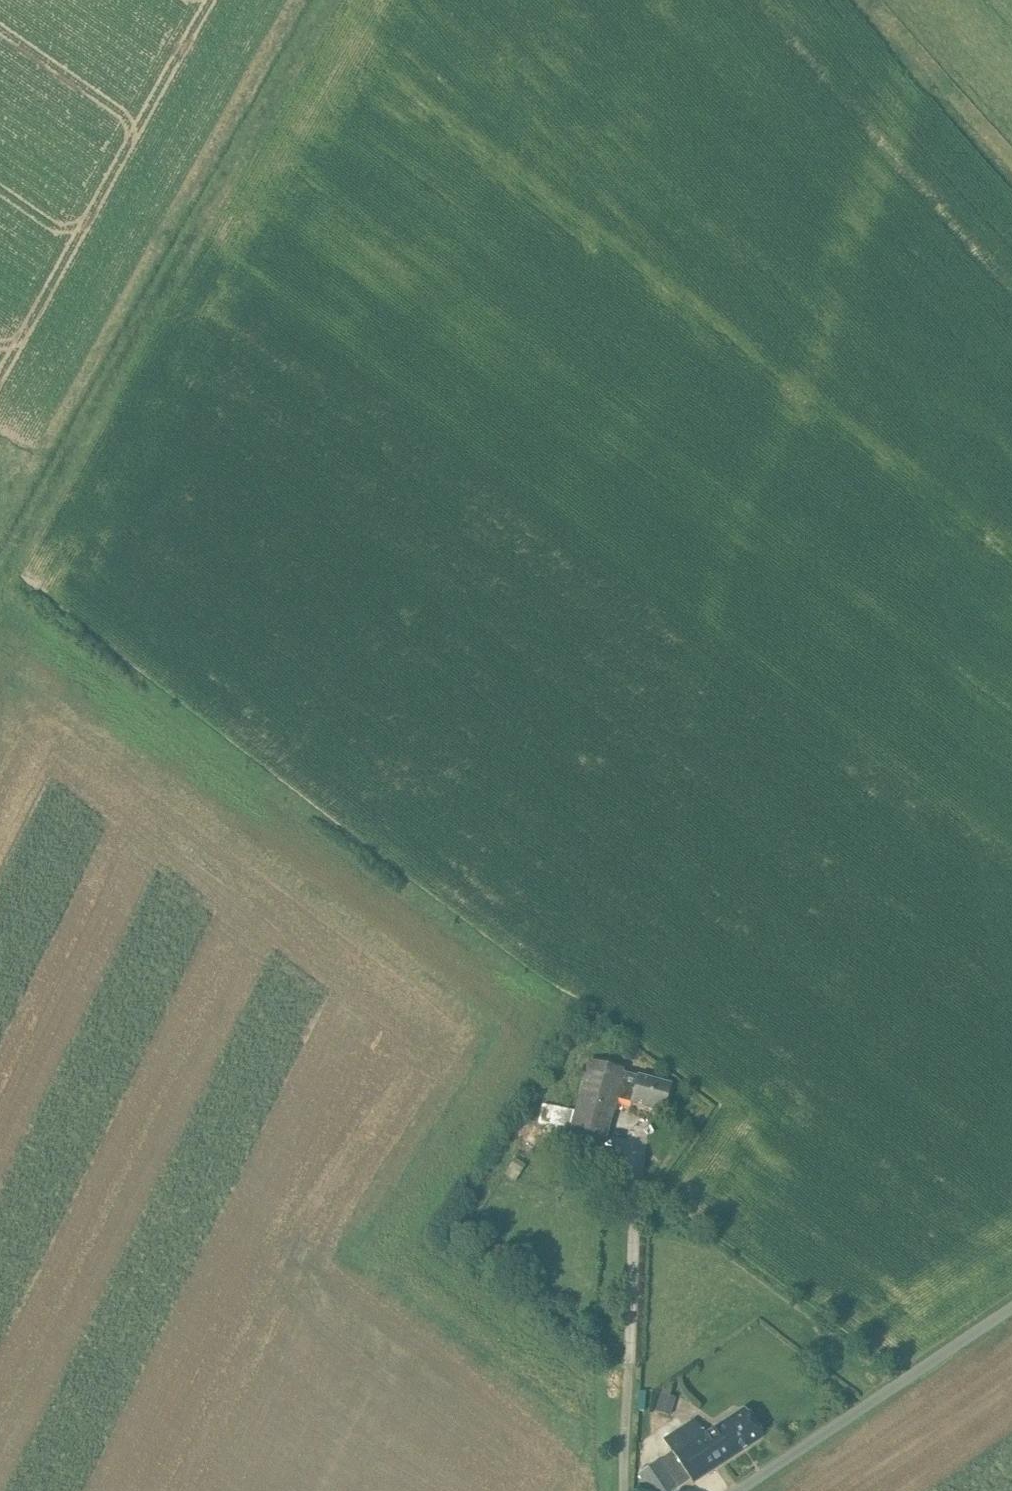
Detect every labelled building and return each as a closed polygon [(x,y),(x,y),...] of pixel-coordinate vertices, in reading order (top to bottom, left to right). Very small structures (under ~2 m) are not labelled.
[(670,1085),(590,1064),(577,1113),(543,1104),(538,1121),(572,1130),(568,1145),(601,1154),(617,1093),(633,1097),(631,1104),(663,1112),(670,1085)] [(662,1392),(657,1410),(671,1414),(677,1396),(662,1392)] [(763,1437),(745,1409),(706,1435),(695,1418),(664,1439),(693,1484),(763,1437)] [(658,1463),(640,1475),(650,1490),(671,1490),(675,1489),(658,1463)]
